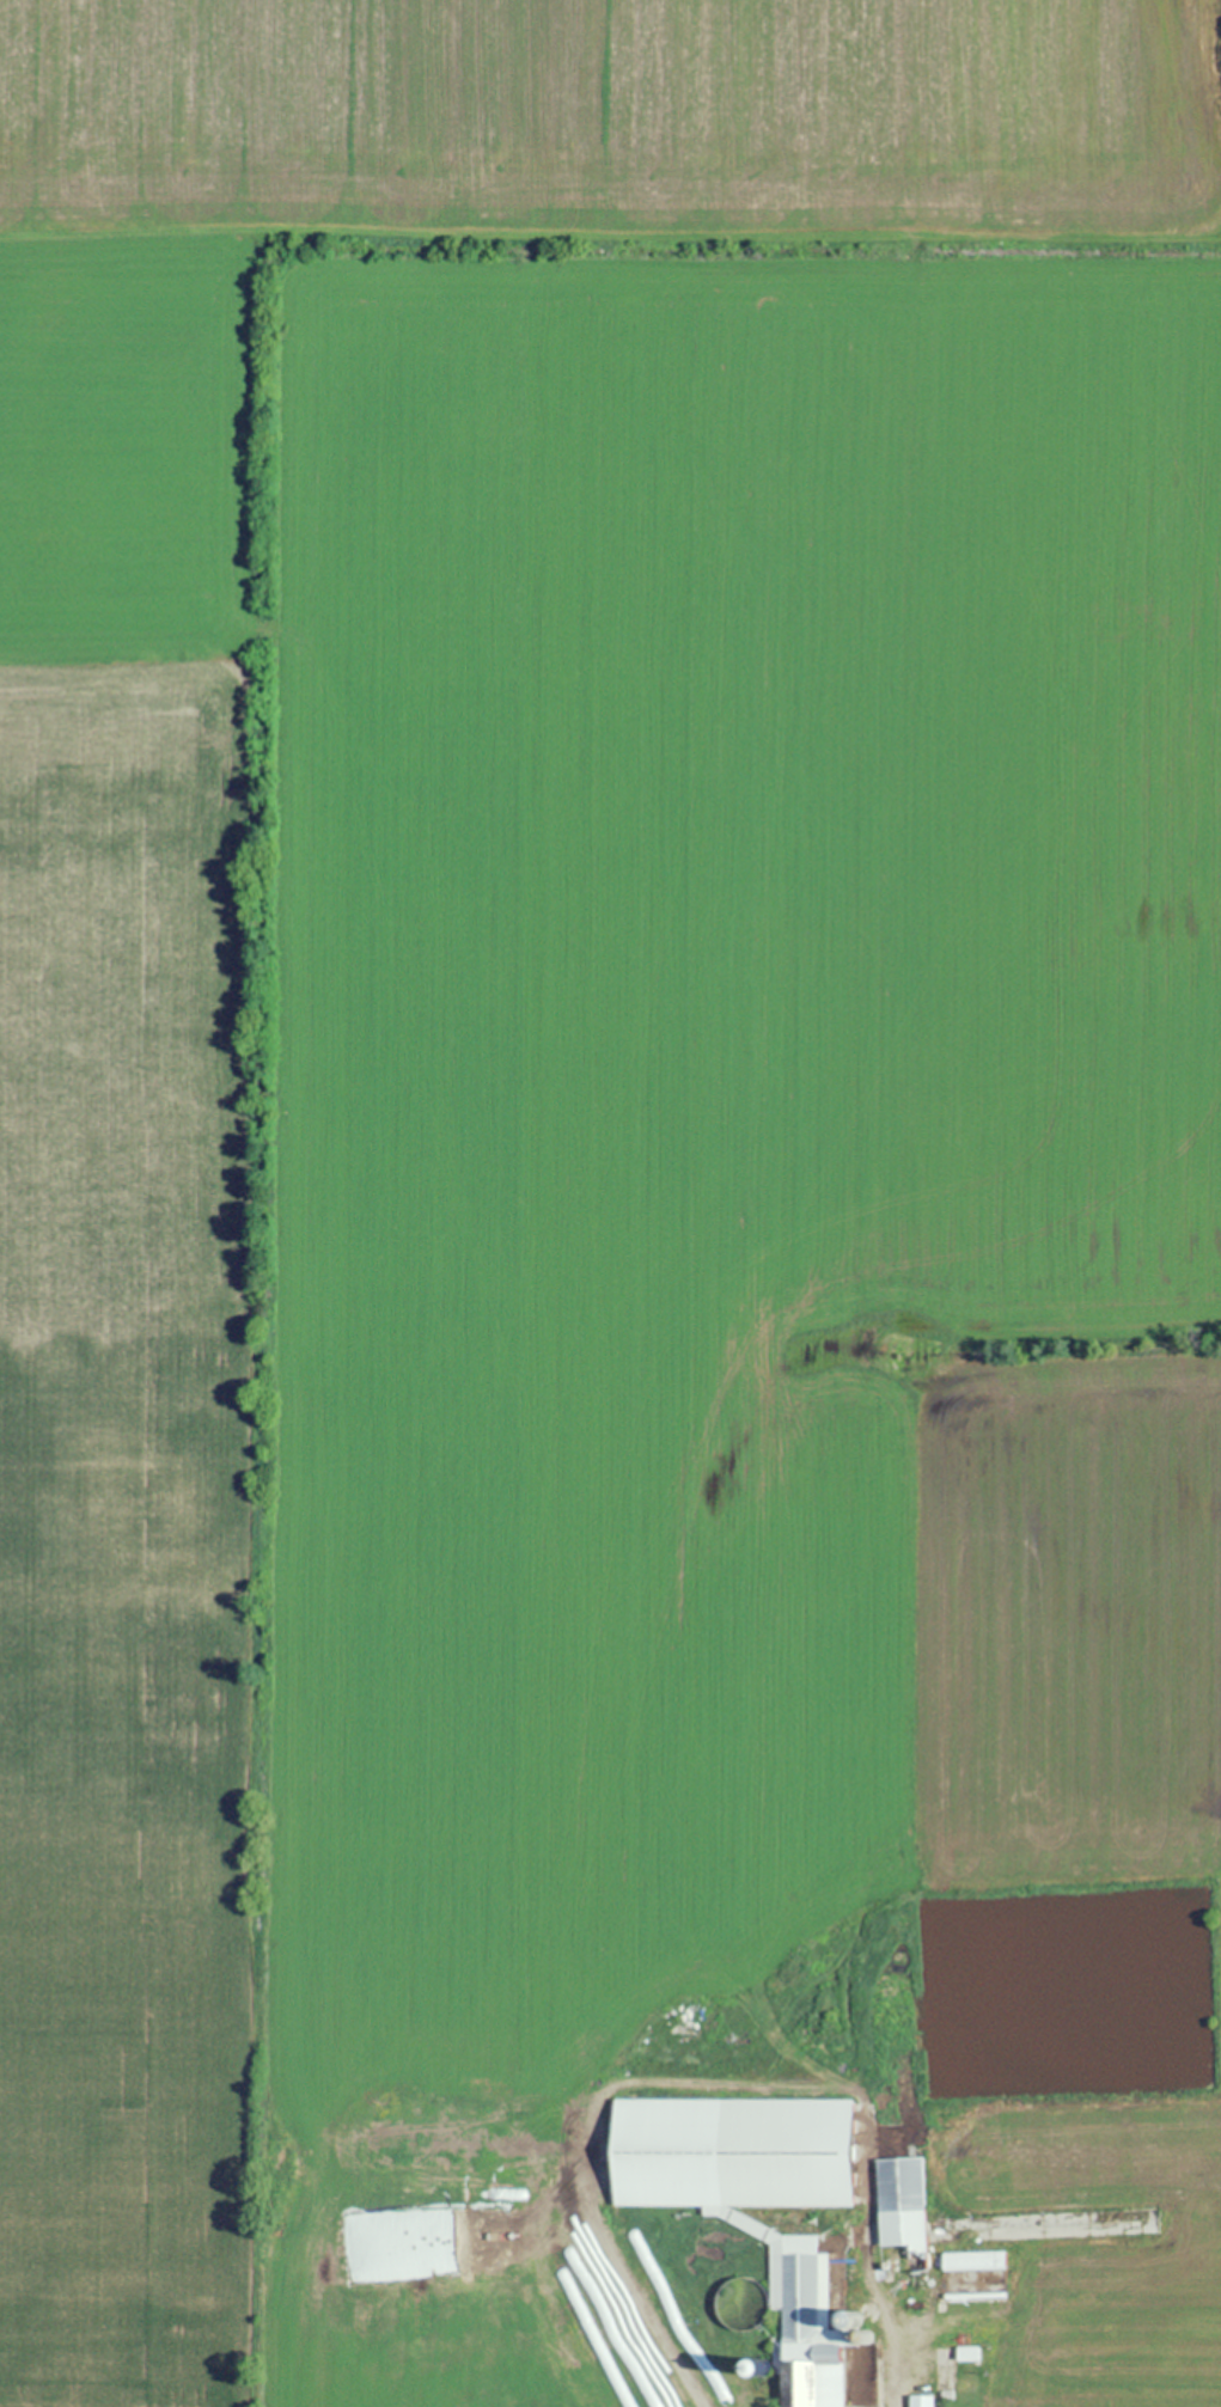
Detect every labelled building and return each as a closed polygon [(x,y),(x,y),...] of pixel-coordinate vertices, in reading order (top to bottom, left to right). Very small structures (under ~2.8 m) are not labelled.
[(611,2102),(613,2206),(702,2204),(702,2215),(768,2237),(771,2371),(781,2374),(781,2406),(842,2406),(841,2345),(856,2345),(855,2329),(827,2330),(826,2253),(816,2250),(816,2234),(853,2205),(851,2097),(611,2102)] [(876,2159),(879,2270),(925,2269),(922,2158),(876,2159)] [(1004,2251),(941,2251),(941,2270),(1004,2270),(1004,2251)] [(752,2274),(713,2284),(724,2331),(764,2321),(752,2274)] [(933,2394),(909,2394),(909,2406),(932,2406),(933,2394)]
